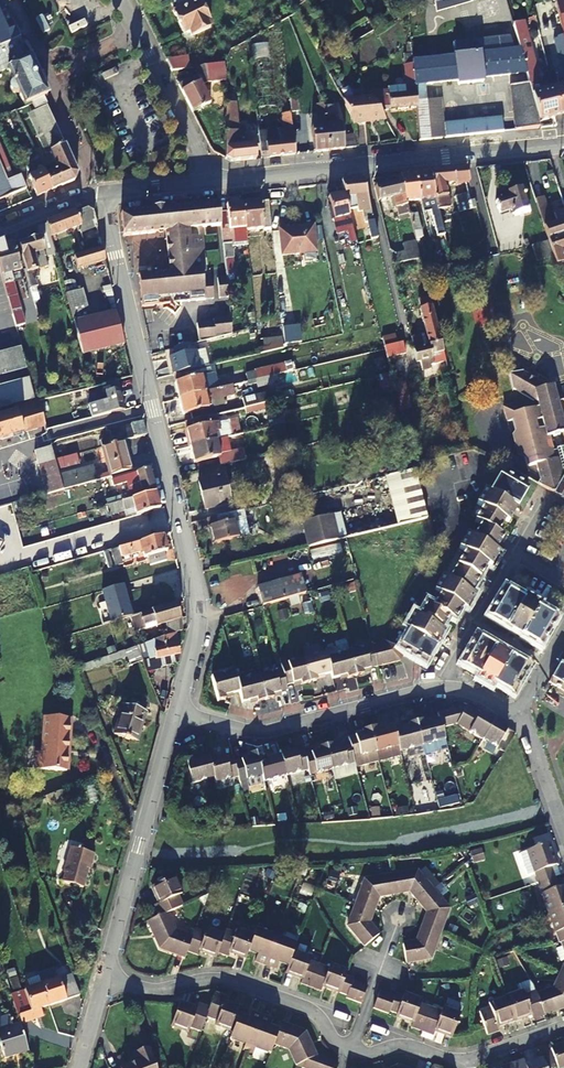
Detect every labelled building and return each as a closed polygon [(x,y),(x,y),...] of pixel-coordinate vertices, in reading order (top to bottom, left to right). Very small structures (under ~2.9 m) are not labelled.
[(173,9),(185,34),(189,31),(191,36),(211,27),(200,3),(196,4),(193,5),(191,0),(170,0),(173,9)] [(556,8),(558,15),(561,27),(563,41),(563,0),(554,0),(556,8)] [(418,9),(420,31),(503,27),(502,5),(418,9)] [(549,18),(552,17),(558,15),(556,8),(548,11),(549,18)] [(558,15),(552,17),(555,29),(561,27),(558,15)] [(535,19),(539,37),(549,35),(545,17),(535,19)] [(5,33),(0,21),(0,47),(10,42),(5,33)] [(524,47),(529,46),(523,21),(513,24),(518,43),(523,42),(524,47)] [(555,29),(557,38),(553,39),(563,77),(556,79),(558,87),(553,89),(560,116),(563,115),(563,41),(561,27),(555,29)] [(16,28),(5,33),(10,42),(18,38),(20,38),(16,28)] [(466,42),(467,48),(473,47),(473,43),(477,43),(479,54),(513,50),(509,37),(466,42)] [(9,68),(8,67),(28,58),(18,38),(10,42),(0,47),(0,72),(9,68)] [(539,83),(529,46),(524,47),(523,42),(518,43),(520,49),(526,73),(529,85),(539,121),(560,116),(553,89),(547,90),(545,82),(539,83)] [(271,43),(253,44),(257,107),(274,106),(271,43)] [(473,47),(467,48),(468,55),(412,61),(416,107),(420,141),(429,140),(425,100),(424,83),(456,80),(457,84),(482,81),(481,77),(526,73),(520,49),(513,50),(479,54),(477,43),(473,43),(473,47)] [(412,61),(411,55),(406,56),(408,86),(390,87),(390,90),(371,91),(374,98),(380,109),(416,107),(412,61)] [(173,71),(190,68),(188,56),(167,60),(173,71)] [(8,67),(9,68),(14,80),(9,84),(10,89),(13,92),(19,92),(26,105),(32,102),(42,97),(47,95),(30,58),(28,58),(8,67)] [(225,62),(198,67),(199,71),(178,82),(194,112),(211,103),(201,82),(226,78),(225,62)] [(539,121),(529,85),(511,86),(515,131),(541,128),(539,121)] [(35,109),(46,104),(42,97),(32,102),(35,109)] [(289,101),(291,113),(299,112),(297,97),(289,98),(289,101)] [(353,125),(386,119),(380,109),(374,98),(344,101),(351,115),(353,125)] [(442,99),(425,100),(429,140),(445,138),(442,99)] [(282,103),(284,113),(291,113),(289,101),(282,103)] [(325,106),(325,104),(317,105),(319,126),(312,127),(314,152),(330,151),(325,106)] [(48,165),(42,168),(52,190),(75,180),(77,172),(46,105),(30,113),(40,135),(36,138),(48,165)] [(357,147),(354,134),(343,135),(338,105),(325,106),(330,151),(357,147)] [(291,113),(284,113),(282,114),(284,129),(278,130),(279,142),(259,144),(261,158),(295,154),(291,113)] [(228,132),(239,132),(240,114),(228,114),(228,132)] [(458,136),(493,133),(492,128),(458,131),(458,136)] [(239,132),(228,132),(226,132),(225,159),(232,162),(257,159),(255,144),(239,146),(239,132)] [(8,145),(2,147),(0,142),(0,201),(28,189),(8,145)] [(41,164),(35,151),(29,154),(34,166),(41,164)] [(42,168),(42,166),(38,168),(39,171),(29,175),(38,195),(52,190),(42,168)] [(430,172),(440,216),(450,213),(444,183),(455,181),(456,184),(470,181),(466,168),(430,172)] [(430,172),(415,173),(421,200),(425,215),(433,214),(438,235),(445,234),(440,216),(430,172)] [(413,225),(419,224),(417,215),(415,215),(414,200),(421,200),(415,173),(400,175),(401,180),(411,217),(413,225)] [(341,182),(344,194),(348,210),(357,207),(358,210),(363,210),(370,240),(379,237),(364,179),(341,182)] [(401,180),(374,187),(378,201),(394,197),(399,219),(411,217),(401,180)] [(507,196),(495,200),(498,212),(510,208),(512,213),(529,208),(522,188),(511,189),(506,193),(507,196)] [(470,200),(469,193),(455,196),(457,203),(470,200)] [(333,221),(350,216),(348,210),(344,194),(328,198),(333,221)] [(543,197),(542,197),(536,199),(542,218),(544,218),(543,214),(548,212),(543,197)] [(268,201),(243,203),(246,228),(246,231),(271,228),(268,201)] [(210,203),(212,226),(220,225),(218,212),(218,202),(210,203)] [(205,227),(212,226),(210,203),(203,204),(205,227)] [(220,225),(224,273),(233,272),(229,229),(246,228),(243,203),(226,205),(227,211),(218,212),(220,225)] [(203,227),(205,227),(203,204),(163,208),(165,227),(168,270),(138,272),(142,304),(212,298),(210,279),(208,279),(203,227)] [(83,234),(98,228),(94,212),(86,208),(46,224),(52,244),(59,242),(57,236),(79,226),(83,234)] [(152,209),(154,229),(165,227),(163,208),(152,209)] [(124,233),(154,229),(152,209),(122,211),(124,233)] [(556,221),(563,219),(563,210),(554,213),(556,221)] [(556,221),(544,225),(545,231),(547,236),(548,239),(563,234),(563,219),(556,221)] [(31,287),(38,284),(36,276),(40,275),(34,253),(43,251),(45,256),(55,253),(52,244),(46,224),(37,228),(40,238),(18,244),(31,287)] [(281,255),(314,252),(312,227),(279,231),(281,255)] [(545,231),(536,234),(537,239),(547,236),(545,231)] [(548,239),(551,247),(553,256),(556,264),(563,262),(563,256),(562,250),(563,249),(563,234),(548,239)] [(105,261),(100,238),(96,240),(96,243),(86,245),(88,253),(74,257),(77,270),(105,261)] [(412,259),(421,257),(418,246),(416,238),(407,240),(410,250),(395,253),(398,263),(412,259)] [(11,273),(22,270),(15,246),(6,249),(4,242),(0,243),(0,268),(0,269),(17,327),(26,324),(11,273)] [(531,246),(537,263),(547,259),(541,242),(531,246)] [(454,271),(452,263),(437,267),(439,275),(454,271)] [(62,280),(60,273),(54,275),(56,282),(62,280)] [(227,297),(225,278),(217,278),(219,297),(227,297)] [(41,294),(38,284),(31,287),(33,296),(41,294)] [(74,322),(90,318),(83,290),(66,295),(74,322)] [(426,333),(411,336),(412,339),(414,349),(442,342),(431,295),(423,297),(425,307),(420,308),(426,333)] [(117,312),(90,318),(74,322),(83,354),(124,344),(117,312)] [(231,334),(229,318),(214,319),(214,322),(197,324),(198,341),(231,334)] [(261,338),(262,351),(282,350),(281,337),(261,338)] [(442,342),(414,349),(413,350),(416,363),(445,355),(442,342)] [(190,343),(173,347),(176,356),(170,358),(173,373),(201,367),(197,352),(193,353),(190,343)] [(385,348),(387,357),(404,353),(402,344),(395,345),(385,348)] [(0,356),(0,375),(27,367),(22,350),(0,356)] [(282,364),(245,372),(249,389),(278,383),(276,374),(283,372),(282,364)] [(179,397),(205,391),(201,367),(173,373),(179,397)] [(563,488),(563,422),(554,385),(546,387),(545,384),(524,371),(509,374),(513,389),(535,401),(538,401),(540,407),(520,412),(518,404),(495,410),(498,424),(506,422),(518,469),(536,465),(540,478),(536,483),(553,493),(558,485),(563,488)] [(377,376),(380,389),(393,386),(389,373),(377,376)] [(95,417),(127,409),(126,403),(123,403),(119,379),(103,383),(106,391),(94,395),(96,404),(92,405),(95,417)] [(35,398),(30,381),(0,390),(0,408),(35,398)] [(89,397),(87,387),(72,391),(74,401),(89,397)] [(245,407),(278,399),(276,390),(243,397),(245,407)] [(209,407),(205,391),(179,397),(183,413),(209,407)] [(398,398),(401,410),(412,407),(408,395),(398,398)] [(0,418),(0,439),(46,426),(38,399),(15,406),(16,413),(0,418)] [(220,420),(218,413),(185,421),(191,445),(228,436),(232,435),(229,422),(226,419),(220,420)] [(144,422),(131,425),(132,429),(121,432),(122,434),(109,438),(111,445),(124,441),(147,435),(144,422)] [(121,432),(121,428),(107,432),(109,438),(122,434),(121,432)] [(228,436),(191,445),(195,462),(220,456),(222,463),(249,457),(247,450),(232,454),(228,436)] [(111,445),(109,438),(102,440),(104,447),(111,445)] [(112,477),(132,471),(124,441),(111,445),(104,447),(112,477)] [(80,464),(77,454),(55,460),(55,461),(58,470),(80,464)] [(55,461),(39,465),(47,495),(63,490),(60,476),(58,470),(55,461)] [(63,490),(97,481),(93,467),(60,476),(63,490)] [(129,482),(134,498),(156,491),(150,469),(113,480),(115,486),(129,482)] [(384,478),(396,526),(427,519),(415,471),(384,478)] [(499,472),(488,492),(516,509),(528,489),(499,472)] [(228,487),(225,473),(199,479),(203,493),(228,487)] [(558,485),(553,493),(563,499),(563,488),(558,485)] [(206,507),(231,501),(228,487),(203,493),(206,507)] [(516,509),(488,492),(483,489),(475,503),(480,506),(505,520),(508,523),(516,509)] [(160,509),(156,491),(134,498),(108,506),(111,515),(134,508),(137,516),(160,509)] [(505,520),(480,506),(473,519),(478,523),(497,534),(505,520)] [(244,509),(207,517),(213,542),(250,533),(244,509)] [(304,521),(310,545),(339,538),(334,514),(304,521)] [(470,536),(495,551),(503,538),(497,534),(478,523),(470,536)] [(495,551),(470,536),(464,533),(456,547),(462,551),(487,565),(490,567),(498,553),(495,551)] [(119,548),(121,558),(144,552),(146,558),(149,557),(152,565),(167,561),(164,553),(167,552),(163,536),(119,548)] [(123,565),(121,558),(119,548),(111,551),(116,567),(123,565)] [(487,565),(462,551),(453,564),(478,579),(487,565)] [(478,579),(453,564),(445,577),(470,592),(478,579)] [(470,592),(445,577),(441,574),(432,588),(438,591),(463,606),(466,608),(474,594),(470,592)] [(248,609),(289,597),(285,578),(242,590),(248,609)] [(133,616),(124,585),(104,591),(113,622),(115,622),(121,620),(127,618),(133,616)] [(538,649),(556,619),(538,609),(539,606),(524,597),(521,599),(503,590),(486,618),(538,649)] [(463,606),(438,591),(429,606),(448,617),(454,621),(463,606)] [(424,603),(415,616),(439,630),(448,617),(429,606),(424,603)] [(180,618),(176,604),(133,616),(127,618),(130,625),(134,624),(135,627),(138,627),(155,623),(160,638),(177,632),(184,630),(182,618),(180,618)] [(439,630),(415,616),(410,613),(401,627),(407,630),(435,647),(444,633),(439,630)] [(121,620),(115,622),(118,634),(124,632),(121,620)] [(435,647),(407,630),(396,649),(404,653),(424,666),(435,647)] [(137,646),(143,660),(143,662),(157,657),(158,659),(168,657),(168,659),(172,658),(172,655),(181,653),(177,632),(160,638),(137,646)] [(475,637),(458,666),(478,677),(476,680),(492,689),(494,686),(511,696),(528,668),(475,637)] [(404,653),(396,649),(389,644),(372,648),(377,668),(397,663),(404,653)] [(130,665),(143,660),(137,646),(124,650),(130,665)] [(349,653),(355,678),(364,676),(364,672),(377,668),(372,648),(349,653)] [(349,653),(326,659),(331,675),(332,681),(347,676),(349,679),(355,678),(349,653)] [(325,655),(303,660),(309,685),(319,682),(318,678),(331,675),(326,659),(325,655)] [(303,660),(280,666),(281,671),(285,687),(303,683),(304,686),(309,685),(303,660)] [(557,667),(548,681),(563,692),(563,671),(557,667)] [(259,677),(265,700),(274,698),(274,694),(286,691),(285,687),(281,671),(259,677)] [(227,696),(239,693),(236,683),(232,672),(211,679),(218,703),(229,700),(227,696)] [(165,690),(168,680),(155,676),(152,686),(165,690)] [(239,693),(242,703),(255,699),(258,702),(265,700),(259,677),(236,683),(239,693)] [(456,725),(470,706),(437,716),(439,721),(441,729),(456,725)] [(470,706),(456,725),(464,730),(467,725),(474,712),(475,709),(470,706)] [(138,741),(147,713),(125,707),(117,735),(138,741)] [(477,737),(483,740),(494,720),(486,715),(484,717),(474,712),(467,725),(477,737)] [(68,770),(70,718),(45,716),(43,753),(38,752),(37,769),(68,770)] [(494,720),(483,740),(498,748),(507,730),(503,729),(504,726),(494,720)] [(441,729),(439,721),(427,724),(426,721),(416,724),(423,748),(425,758),(447,752),(441,729)] [(395,733),(400,754),(423,748),(416,724),(408,726),(409,729),(395,733)] [(377,727),(368,730),(375,753),(378,764),(402,758),(400,754),(395,733),(393,727),(378,731),(377,727)] [(355,737),(361,757),(375,753),(368,730),(360,732),(361,735),(355,737)] [(361,757),(355,737),(347,738),(350,746),(353,759),(361,757)] [(342,749),(349,771),(356,769),(353,759),(350,746),(342,749)] [(349,771),(342,749),(333,751),(333,748),(325,750),(332,775),(349,771)] [(294,752),(301,776),(308,774),(304,759),(301,750),(294,752)] [(321,754),(311,756),(318,779),(332,775),(325,750),(320,751),(321,754)] [(301,776),(294,752),(288,753),(288,751),(279,754),(279,756),(286,779),(301,776)] [(249,760),(242,762),(248,781),(261,778),(256,759),(254,755),(249,757),(249,760)] [(265,757),(256,759),(261,778),(263,784),(286,779),(279,756),(267,759),(265,757)] [(318,779),(311,756),(304,759),(308,774),(310,781),(318,779)] [(193,758),(185,760),(193,783),(213,779),(208,759),(207,757),(194,761),(193,758)] [(214,784),(231,781),(224,759),(217,760),(216,757),(208,759),(213,779),(214,784)] [(224,759),(231,781),(238,779),(234,763),(232,757),(224,759)] [(249,785),(248,781),(242,762),(234,763),(238,779),(240,786),(249,785)] [(57,793),(60,801),(66,799),(63,791),(57,793)] [(48,806),(60,801),(57,793),(45,798),(48,806)] [(534,881),(551,875),(547,866),(558,862),(551,843),(524,851),(534,881)] [(86,888),(92,864),(94,865),(97,854),(74,848),(67,873),(69,874),(67,883),(86,888)] [(421,868),(394,873),(398,893),(412,891),(420,900),(436,886),(421,868)] [(364,878),(355,903),(376,909),(381,895),(398,893),(394,873),(364,878)] [(551,875),(534,881),(546,912),(563,905),(563,883),(555,887),(551,875)] [(151,912),(156,927),(168,922),(175,919),(170,905),(175,902),(168,885),(149,894),(156,910),(151,912)] [(454,908),(436,886),(420,900),(429,910),(425,926),(447,934),(454,908)] [(376,909),(355,903),(347,929),(362,947),(378,934),(371,924),(376,909)] [(563,939),(563,905),(546,912),(556,942),(563,939)] [(184,961),(191,944),(173,938),(168,922),(156,927),(146,931),(156,956),(183,965),(184,961)] [(447,934),(425,926),(422,940),(406,944),(409,964),(439,957),(447,934)] [(251,971),(262,974),(277,932),(272,931),(271,937),(257,932),(253,943),(247,959),(255,961),(251,971)] [(277,932),(262,974),(272,978),(275,969),(285,973),(293,951),(295,945),(280,940),(282,934),(277,932)] [(191,944),(184,961),(195,964),(196,960),(213,965),(214,962),(223,941),(206,936),(205,939),(194,936),(191,944)] [(223,941),(214,962),(224,965),(225,961),(243,968),(247,959),(253,943),(235,937),(233,940),(225,937),(223,941)] [(563,974),(563,939),(556,942),(553,943),(562,963),(558,971),(563,974)] [(293,951),(285,973),(285,974),(304,981),(311,963),(313,958),(293,951)] [(312,989),(320,966),(311,963),(304,981),(302,985),(312,989)] [(48,1006),(78,996),(67,965),(38,974),(42,985),(48,1006)] [(331,970),(320,966),(312,989),(323,993),(324,989),(331,970)] [(331,970),(324,989),(341,993),(347,976),(348,971),(332,966),(331,970)] [(558,971),(550,986),(536,991),(545,1015),(563,1008),(563,974),(558,971)] [(350,996),(354,983),(356,979),(347,976),(341,993),(350,996)] [(356,1002),(362,986),(354,983),(350,996),(349,999),(356,1002)] [(48,1006),(42,985),(11,995),(20,1023),(40,1016),(38,1009),(48,1006)] [(363,1004),(369,989),(362,986),(356,1002),(363,1004)] [(373,1007),(379,992),(369,989),(363,1004),(373,1007)] [(537,1018),(545,1015),(536,991),(528,993),(527,990),(507,997),(515,1021),(535,1014),(537,1018)] [(379,1010),(385,994),(379,992),(373,1007),(379,1010)] [(208,1010),(207,1015),(218,1019),(217,1025),(232,1030),(238,1014),(240,1007),(225,1002),(227,997),(215,993),(208,1010)] [(424,1031),(433,1008),(423,1004),(424,999),(406,993),(404,997),(398,1014),(397,1017),(416,1023),(414,1027),(424,1031)] [(393,997),(385,994),(379,1010),(387,1012),(388,1010),(393,997)] [(393,997),(388,1010),(398,1014),(404,997),(394,994),(393,997)] [(480,1011),(489,1034),(497,1031),(496,1028),(515,1021),(507,997),(488,1004),(489,1007),(480,1011)] [(200,1031),(207,1015),(208,1010),(195,1006),(193,1011),(176,1005),(168,1026),(185,1032),(188,1026),(200,1031)] [(444,1011),(433,1008),(424,1031),(435,1035),(437,1031),(454,1038),(463,1014),(445,1007),(444,1011)] [(247,1049),(260,1014),(248,1010),(245,1018),(238,1014),(232,1030),(227,1042),(247,1049)] [(271,1018),(260,1014),(247,1049),(245,1053),(254,1056),(256,1052),(268,1057),(273,1042),(277,1029),(268,1026),(271,1018)] [(27,1050),(18,1022),(0,1028),(0,1048),(3,1057),(27,1050)] [(277,1029),(273,1042),(287,1048),(295,1066),(314,1056),(304,1030),(280,1022),(277,1029)] [(109,1067),(110,1067),(158,1067),(147,1042),(134,1047),(138,1056),(109,1067)] [(553,1047),(560,1067),(563,1067),(563,1043),(553,1047)] [(315,1056),(314,1056),(295,1066),(300,1067),(301,1067),(311,1067),(315,1056)] [(315,1056),(311,1067),(320,1067),(323,1059),(315,1056)] [(516,1067),(548,1067),(544,1058),(536,1061),(533,1056),(514,1063),(516,1067)] [(323,1059),(320,1067),(329,1067),(332,1061),(323,1059)]
